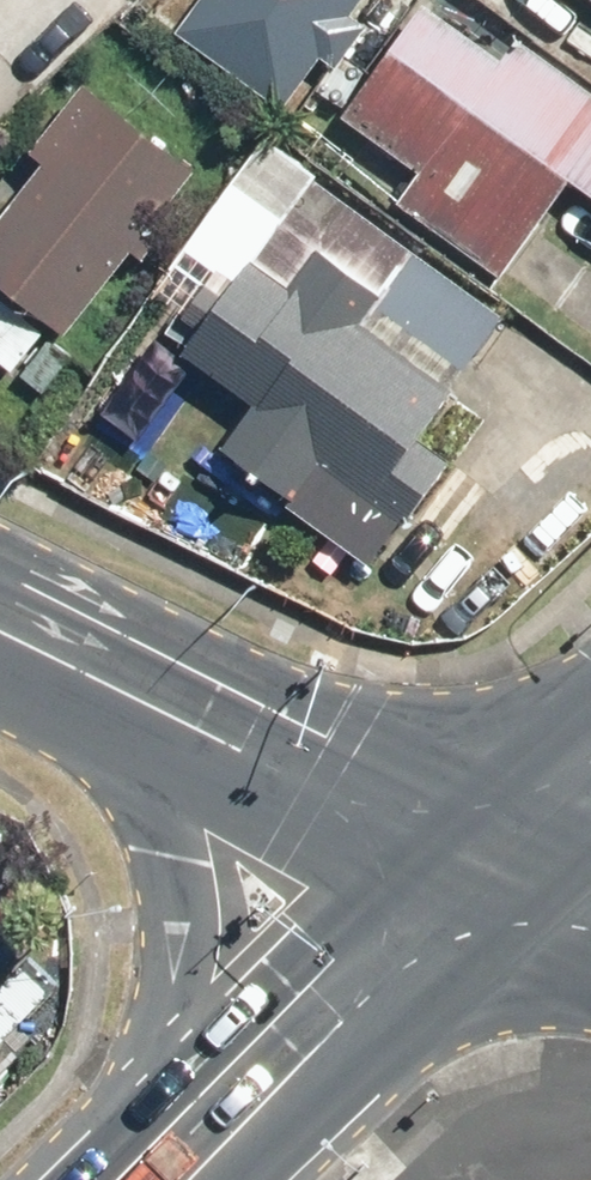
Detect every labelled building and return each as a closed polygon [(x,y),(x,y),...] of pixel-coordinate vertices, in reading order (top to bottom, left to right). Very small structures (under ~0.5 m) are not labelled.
[(195,32),(291,106),(374,0),(219,0),(195,32)] [(333,148),(503,273),(575,176),(590,187),(590,84),(533,40),(517,61),(440,4),(333,148)] [(76,328),(215,166),(105,72),(0,195),(0,263),(76,328)] [(229,469),(380,555),(515,321),(468,294),(474,286),(299,168),(181,340),(269,399),(229,469)]
